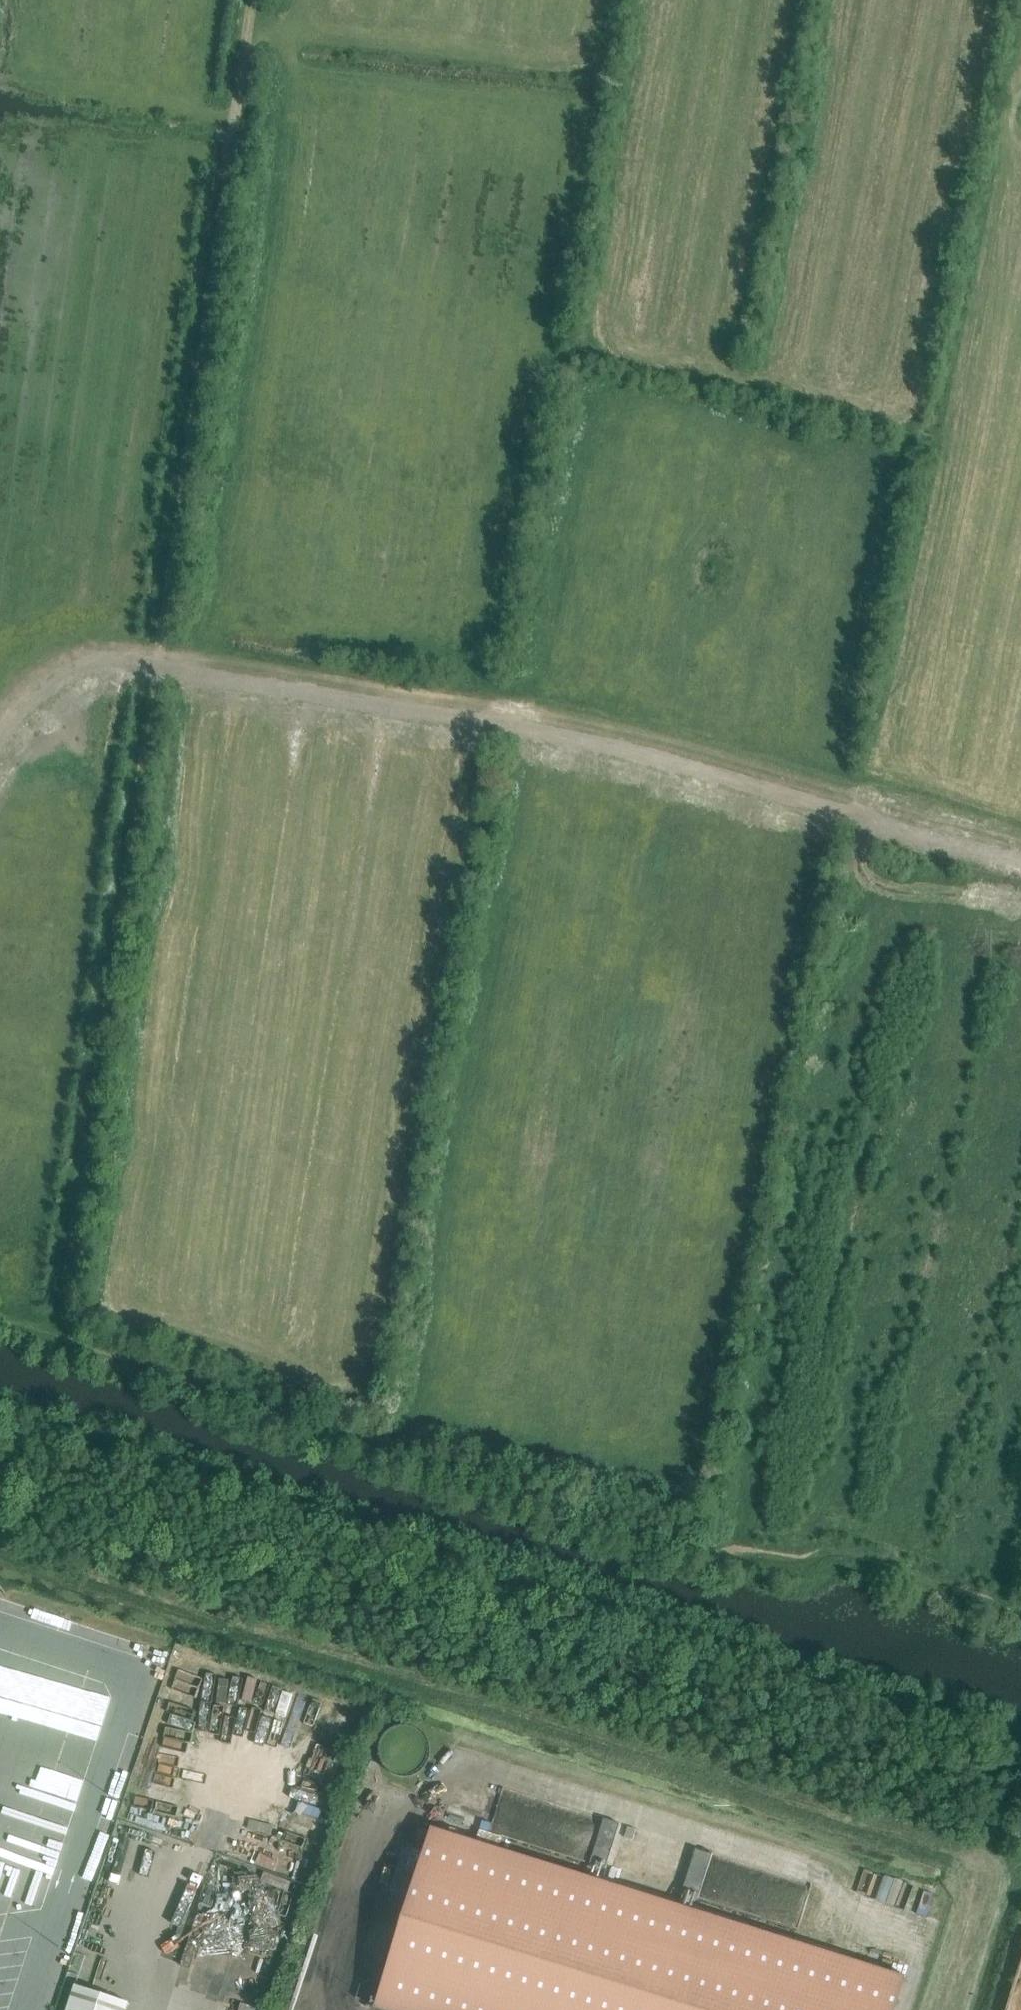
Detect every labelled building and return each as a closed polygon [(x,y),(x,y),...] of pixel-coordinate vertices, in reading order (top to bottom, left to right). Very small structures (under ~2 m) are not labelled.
[(603,1818),(589,1862),(605,1867),(620,1823),(603,1818)] [(488,1831),(491,1822),(483,1820),(480,1828),(488,1831)] [(852,1963),(678,1908),(432,1826),(374,2005),(391,2009),(895,2009),(904,1981),(852,1963)] [(636,1829),(628,1826),(625,1836),(633,1839),(636,1829)] [(698,1897),(712,1854),(696,1848),(682,1892),(698,1897)] [(76,1985),(67,2009),(126,2009),(129,2002),(76,1985)]
